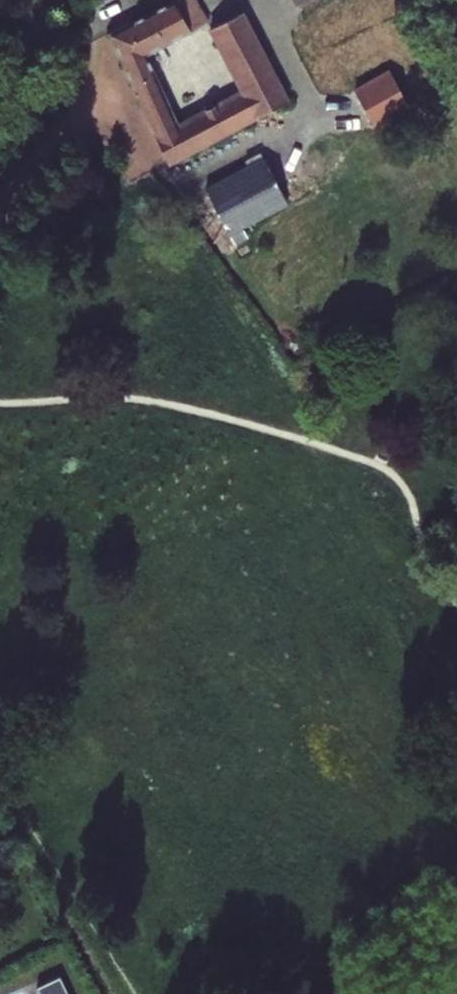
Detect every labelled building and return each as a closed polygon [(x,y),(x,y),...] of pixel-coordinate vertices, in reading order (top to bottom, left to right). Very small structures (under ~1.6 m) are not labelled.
[(120,32),(179,162),(300,100),(254,11),(222,27),(254,89),(196,118),(194,114),(188,117),(158,53),(220,21),(209,0),(204,0),(198,4),(196,0),(182,0),(120,32)] [(392,130),(427,108),(405,73),(370,95),(392,130)] [(277,156),(215,187),(239,234),(301,202),(277,156)]
